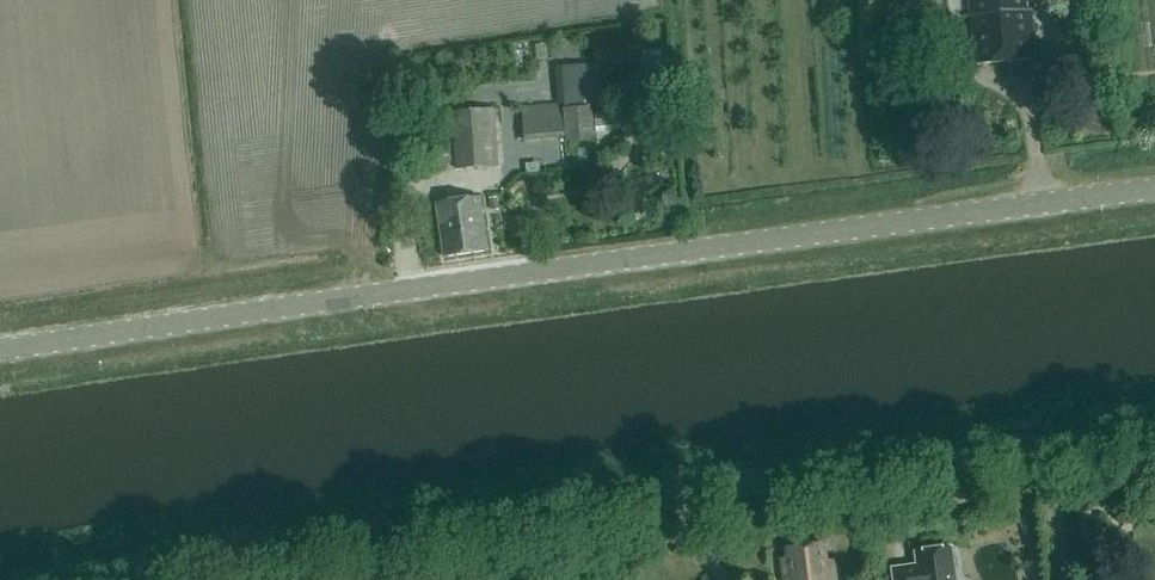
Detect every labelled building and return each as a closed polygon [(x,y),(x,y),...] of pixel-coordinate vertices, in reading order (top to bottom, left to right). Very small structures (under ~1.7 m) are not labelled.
[(942,0),(907,0),(910,26),(944,22),(942,0)] [(1030,0),(969,0),(973,36),(974,36),(978,65),(1036,59),(1030,0)] [(602,107),(600,65),(562,67),(565,107),(522,110),(524,142),(593,138),(592,107),(602,107)] [(499,168),(494,110),(453,114),(458,171),(499,168)] [(1059,113),(1057,121),(1070,125),(1072,116),(1059,113)] [(597,132),(626,133),(626,123),(598,122),(597,132)] [(488,251),(480,197),(437,203),(440,222),(439,222),(444,258),(488,251)] [(823,544),(787,549),(791,575),(784,576),(784,579),(835,579),(834,569),(827,570),(823,544)] [(951,548),(915,553),(917,566),(893,569),(894,579),(956,579),(951,548)]
